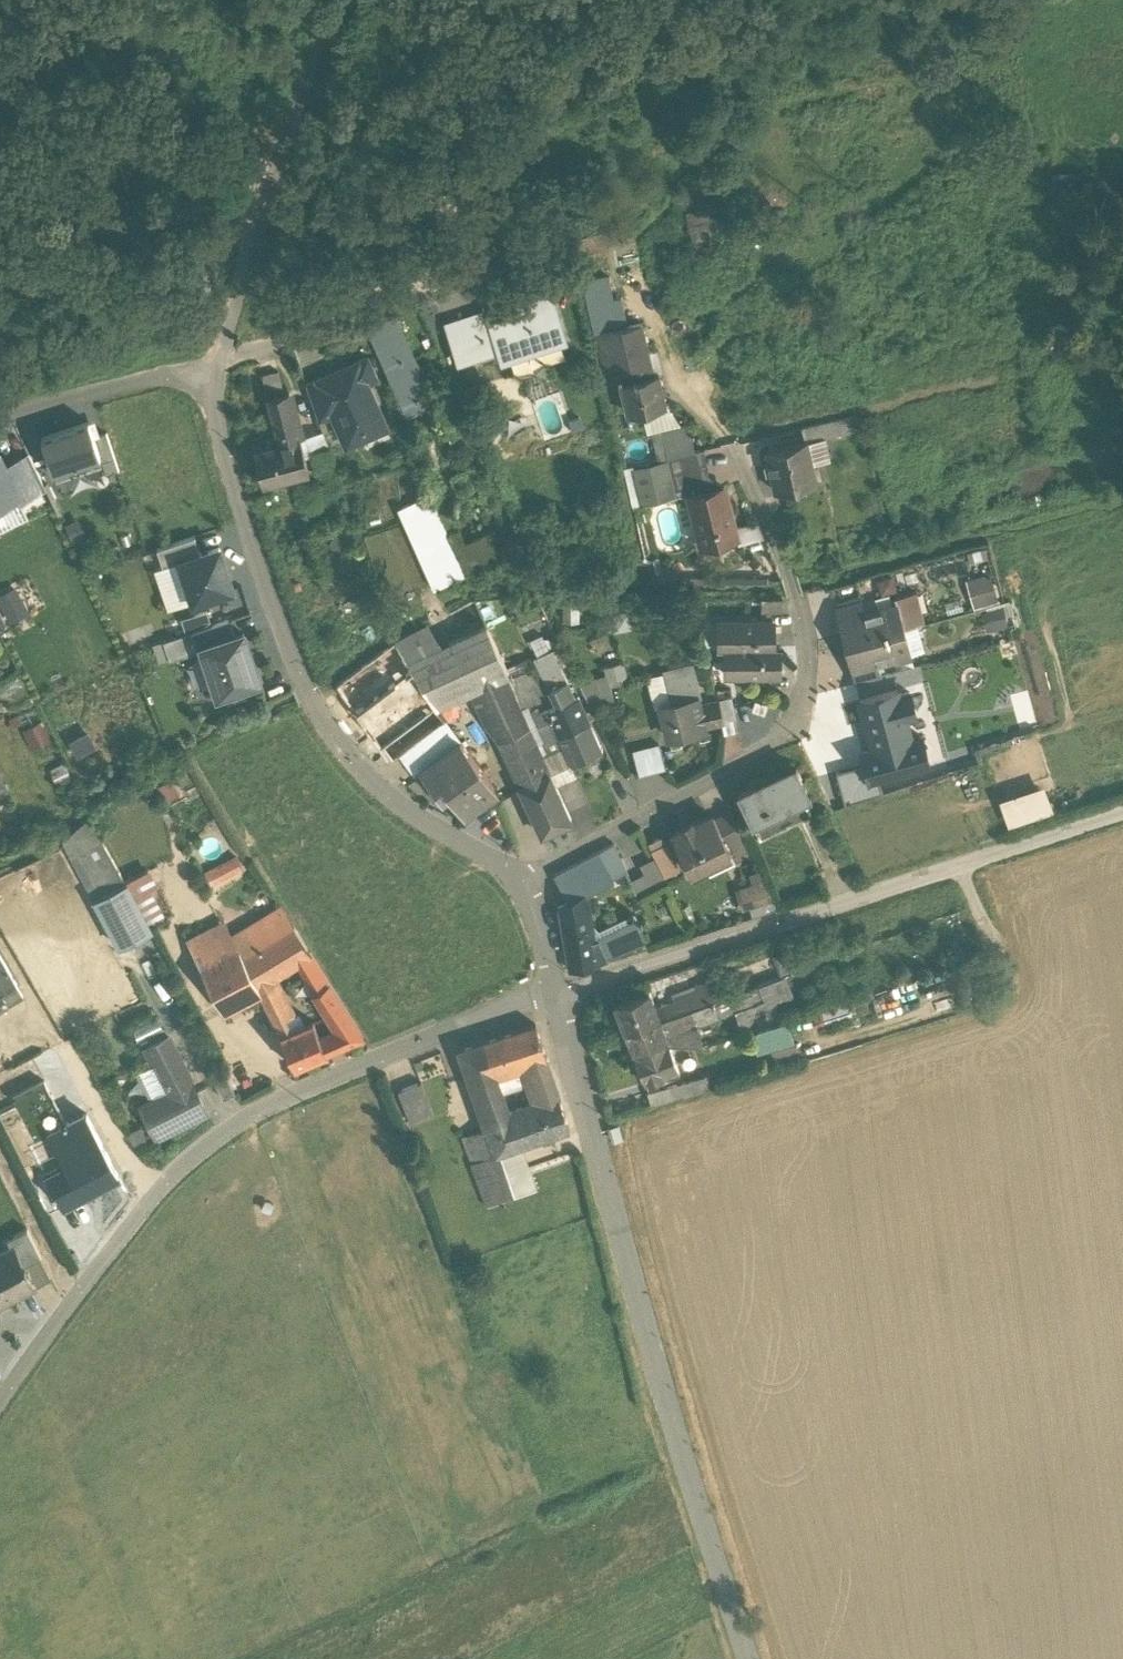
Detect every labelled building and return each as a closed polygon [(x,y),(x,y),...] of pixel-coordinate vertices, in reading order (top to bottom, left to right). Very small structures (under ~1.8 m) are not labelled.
[(608,273),(583,278),(595,332),(628,324),(621,294),(614,296),(608,273)] [(548,284),(486,304),(499,347),(503,357),(565,337),(548,284)] [(487,309),(447,322),(459,360),(499,347),(487,309)] [(434,401),(395,314),(373,324),(391,364),(386,366),(407,413),(434,401)] [(642,321),(628,324),(595,332),(607,381),(620,378),(653,371),(642,321)] [(385,428),(357,363),(319,380),(347,445),(385,428)] [(653,371),(620,378),(628,412),(667,403),(659,369),(653,371)] [(289,390),(268,395),(280,441),(301,436),(289,390)] [(845,416),(802,426),(805,439),(806,439),(807,441),(849,431),(845,416)] [(89,423),(44,437),(54,470),(99,456),(92,434),(89,423)] [(669,458),(696,452),(689,423),(651,432),(658,461),(669,458)] [(107,429),(92,434),(99,456),(104,471),(119,466),(107,429)] [(324,449),(312,452),(318,474),(336,469),(323,430),(318,431),(324,449)] [(280,441),(254,448),(263,482),(309,470),(301,436),(280,441)] [(805,439),(766,449),(776,490),(816,481),(807,441),(806,439),(805,439)] [(696,452),(669,458),(676,490),(687,487),(707,482),(707,481),(700,451),(696,452)] [(30,452),(5,464),(19,494),(21,500),(46,488),(30,452)] [(19,494),(5,464),(0,454),(0,503),(19,494)] [(658,461),(631,467),(640,504),(677,495),(676,490),(669,458),(658,461)] [(713,479),(707,481),(707,482),(687,487),(689,495),(715,488),(713,479)] [(715,488),(689,495),(702,547),(738,538),(725,486),(715,488)] [(466,575),(437,508),(405,522),(435,588),(466,575)] [(491,531),(455,547),(467,574),(502,558),(491,531)] [(180,559),(201,552),(195,535),(158,548),(163,565),(180,559)] [(194,600),(234,586),(220,546),(201,552),(180,559),(194,600)] [(967,578),(974,610),(1000,604),(992,572),(967,578)] [(31,611),(18,584),(0,592),(0,596),(11,620),(31,611)] [(899,604),(905,628),(925,623),(917,592),(897,597),(899,604)] [(785,609),(785,597),(763,597),(763,608),(785,609)] [(862,599),(835,606),(839,624),(846,622),(847,622),(846,619),(866,613),(865,613),(862,599)] [(899,604),(865,613),(866,613),(846,619),(847,622),(846,622),(851,642),(905,628),(899,604)] [(229,617),(191,630),(198,648),(204,646),(203,644),(235,633),(229,617)] [(773,620),(720,620),(720,647),(725,647),(773,647),(773,646),(773,620)] [(487,626),(449,643),(470,689),(486,681),(505,674),(508,673),(487,626)] [(422,628),(395,641),(337,684),(393,758),(401,752),(423,735),(445,719),(436,706),(456,696),(435,650),(422,628)] [(905,628),(851,642),(857,663),(858,663),(859,666),(878,661),(878,662),(912,653),(905,628)] [(235,633),(203,644),(204,646),(219,690),(259,677),(244,631),(235,633)] [(449,643),(435,650),(456,696),(470,689),(449,643)] [(773,647),(725,647),(726,674),(779,674),(779,646),(773,646),(773,647)] [(592,702),(614,695),(611,685),(630,678),(625,660),(604,667),(607,673),(585,680),(592,702)] [(878,661),(859,666),(858,663),(857,663),(850,665),(855,682),(882,675),(878,662),(878,661)] [(690,663),(665,672),(668,685),(693,678),(690,663)] [(529,727),(505,674),(486,681),(510,735),(529,727)] [(693,678),(668,685),(672,704),(662,706),(669,737),(704,728),(704,727),(699,704),(693,678)] [(486,681),(470,689),(485,722),(500,740),(510,735),(486,681)] [(565,681),(550,688),(559,705),(573,698),(565,681)] [(916,714),(910,692),(900,695),(898,690),(860,700),(873,750),(862,753),(866,764),(870,780),(879,778),(929,764),(922,737),(912,739),(906,717),(916,714)] [(540,713),(534,716),(542,734),(556,728),(572,764),(602,750),(578,696),(559,705),(540,713)] [(719,700),(699,704),(704,727),(724,723),(719,700)] [(25,726),(34,746),(53,738),(43,718),(25,726)] [(445,719),(423,735),(438,756),(460,740),(445,719)] [(510,735),(500,740),(520,786),(550,773),(529,727),(510,735)] [(556,728),(542,734),(546,742),(543,743),(548,753),(555,749),(562,768),(572,764),(556,728)] [(423,735),(401,752),(416,774),(422,770),(421,768),(438,756),(423,735)] [(438,756),(421,768),(422,770),(442,797),(449,792),(465,814),(497,791),(460,740),(438,756)] [(641,773),(667,767),(661,742),(634,748),(641,773)] [(866,764),(836,772),(845,804),(883,794),(879,778),(870,780),(866,764)] [(796,767),(757,786),(756,785),(738,793),(749,816),(756,813),(784,800),(787,807),(789,806),(811,795),(811,794),(809,794),(804,783),(805,782),(804,781),(796,765),(795,766),(796,767)] [(550,773),(520,786),(521,786),(520,786),(542,835),(572,821),(550,773)] [(1010,824),(1051,810),(1043,785),(1002,799),(1010,824)] [(784,800),(756,813),(766,834),(796,820),(789,806),(787,807),(784,800)] [(751,852),(731,812),(715,820),(731,853),(734,860),(751,852)] [(125,881),(88,816),(63,840),(94,899),(128,882),(127,880),(125,881)] [(715,820),(713,816),(695,825),(693,821),(692,821),(690,817),(679,823),(681,826),(680,827),(682,831),(673,836),(691,873),(731,853),(715,820)] [(667,842),(652,849),(665,877),(680,870),(667,842)] [(614,844),(555,876),(569,904),(582,897),(583,898),(612,880),(611,878),(626,871),(614,844)] [(236,856),(205,872),(211,883),(242,867),(236,856)] [(140,887),(158,879),(153,867),(135,874),(140,887)] [(749,872),(752,881),(736,885),(742,908),(773,899),(764,868),(749,872)] [(128,882),(94,899),(119,948),(153,930),(141,907),(128,882)] [(569,904),(559,909),(569,971),(599,966),(599,964),(647,943),(640,926),(642,925),(641,923),(639,924),(638,921),(584,947),(583,935),(588,928),(583,898),(582,897),(569,904)] [(164,922),(153,900),(141,907),(151,928),(164,922)] [(282,907),(232,935),(238,946),(242,955),(293,926),(282,907)] [(224,919),(186,939),(200,967),(238,946),(232,935),(224,919)] [(242,955),(242,956),(257,986),(273,977),(298,962),(311,954),(293,926),(242,955)] [(238,946),(200,967),(224,1013),(261,994),(257,986),(242,956),(242,955),(238,946)] [(791,970),(787,947),(739,955),(743,979),(791,970)] [(329,983),(311,954),(298,962),(315,993),(329,983)] [(6,999),(2,994),(17,985),(0,955),(0,1003),(6,999)] [(696,1021),(697,1024),(736,1009),(744,1032),(776,1022),(773,1015),(780,1013),(777,1001),(796,995),(788,974),(727,996),(704,1004),(691,1009),(696,1021)] [(292,1015),(273,977),(257,986),(261,994),(282,1035),(291,1030),(285,1018),(292,1015)] [(720,977),(697,984),(704,1004),(727,996),(720,977)] [(364,1039),(329,983),(315,993),(336,1030),(345,1047),(364,1039)] [(698,989),(676,997),(677,1002),(656,1009),(660,1020),(671,1016),(691,1009),(704,1004),(698,989)] [(649,992),(616,1003),(626,1032),(660,1020),(656,1009),(649,992)] [(691,1009),(671,1016),(676,1028),(696,1021),(691,1009)] [(671,1016),(660,1020),(669,1044),(703,1044),(696,1021),(676,1028),(671,1016)] [(660,1020),(626,1032),(635,1057),(669,1044),(660,1020)] [(291,1030),(282,1035),(295,1067),(327,1054),(320,1037),(313,1021),(291,1030)] [(535,1026),(458,1052),(469,1085),(492,1078),(493,1083),(522,1074),(548,1066),(535,1026)] [(336,1030),(320,1037),(327,1054),(345,1047),(336,1030)] [(169,1037),(147,1048),(159,1072),(181,1061),(169,1037)] [(669,1044),(635,1057),(645,1083),(662,1077),(664,1082),(670,1079),(668,1074),(679,1070),(669,1044)] [(170,1094),(142,1108),(157,1137),(207,1113),(181,1061),(159,1072),(170,1094)] [(56,1066),(34,1076),(40,1089),(62,1079),(56,1066)] [(548,1066),(522,1074),(533,1108),(511,1115),(521,1148),(541,1141),(552,1138),(568,1132),(548,1066)] [(684,1083),(687,1095),(712,1087),(709,1077),(684,1083)] [(492,1078),(469,1085),(480,1121),(503,1114),(493,1083),(492,1078)] [(62,1079),(40,1089),(45,1101),(67,1090),(62,1079)] [(684,1083),(649,1093),(653,1105),(687,1095),(684,1083)] [(422,1084),(398,1092),(411,1123),(434,1114),(422,1084)] [(503,1114),(480,1121),(483,1131),(492,1158),(499,1156),(521,1148),(511,1115),(504,1118),(503,1114)] [(72,1157),(64,1166),(46,1175),(55,1191),(52,1193),(54,1198),(57,1196),(63,1207),(119,1177),(87,1115),(58,1130),(72,1157)] [(492,1158),(483,1131),(462,1138),(471,1163),(487,1207),(514,1197),(507,1178),(507,1177),(499,1157),(499,1156),(492,1158)] [(552,1138),(541,1141),(543,1147),(553,1143),(552,1138)] [(521,1149),(499,1157),(507,1177),(507,1178),(514,1197),(537,1190),(521,1149)] [(28,1229),(8,1239),(12,1248),(14,1247),(24,1267),(26,1266),(42,1257),(28,1229)] [(0,1255),(0,1305),(34,1287),(25,1269),(27,1268),(26,1266),(24,1267),(14,1247),(12,1248),(0,1255)]
